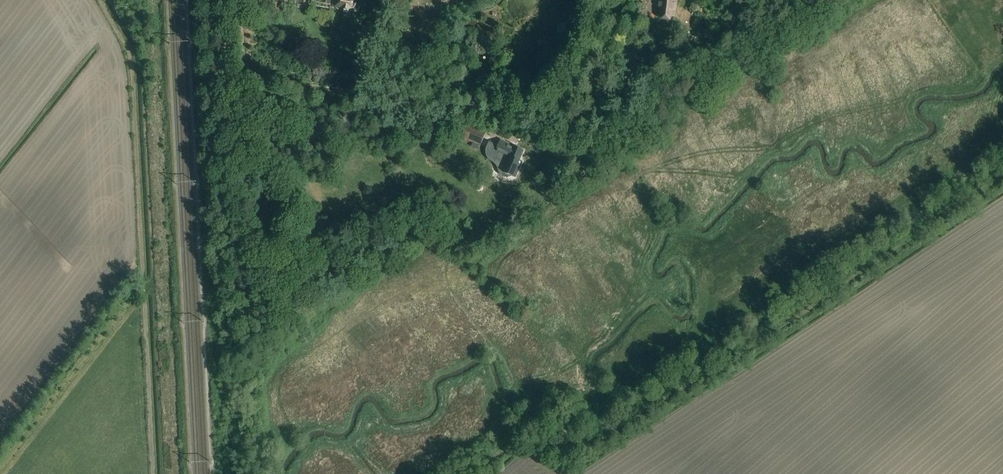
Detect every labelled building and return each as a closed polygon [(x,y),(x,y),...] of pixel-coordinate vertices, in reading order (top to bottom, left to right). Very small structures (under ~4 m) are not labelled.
[(335,7),(342,8),(344,9),(349,10),(351,9),(356,9),(357,0),(336,0),(335,7)] [(659,8),(662,8),(660,17),(662,17),(661,19),(670,20),(671,17),(674,17),(677,0),(679,1),(679,0),(660,0),(659,8)] [(486,133),(465,123),(459,137),(480,146),(486,133)] [(522,162),(519,161),(523,153),(502,143),(498,151),(500,152),(498,159),(508,163),(504,172),(515,177),(522,162)]
